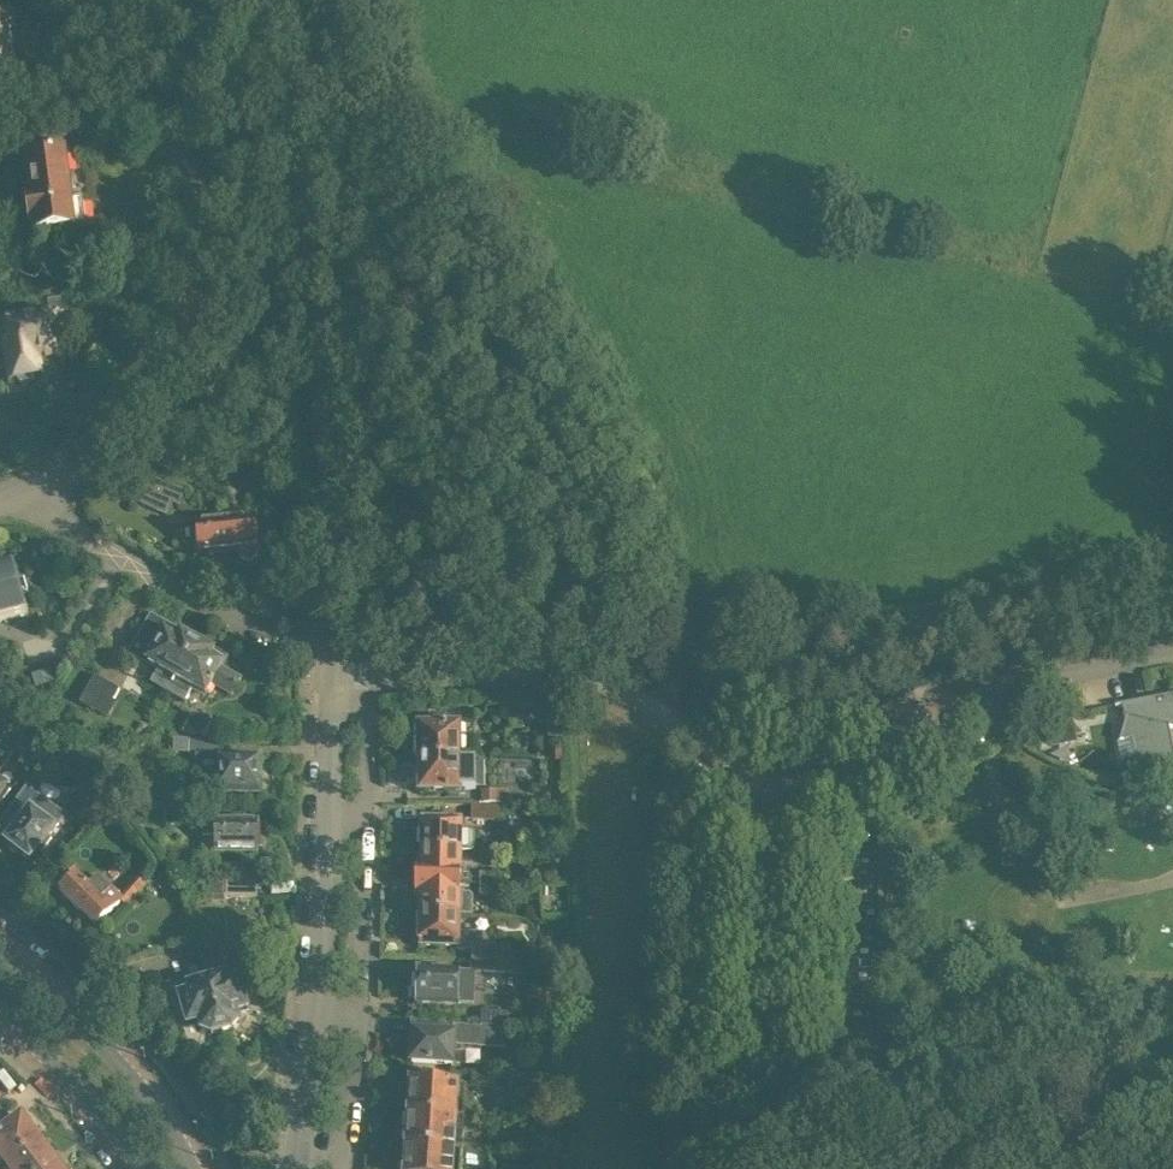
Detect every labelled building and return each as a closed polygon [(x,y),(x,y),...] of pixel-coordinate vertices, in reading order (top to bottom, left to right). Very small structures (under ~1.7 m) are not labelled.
[(13,70),(8,26),(13,25),(11,13),(7,10),(6,6),(4,6),(2,7),(1,9),(1,11),(0,11),(0,71),(13,70)] [(43,146),(25,148),(31,199),(27,199),(29,220),(34,219),(36,232),(48,230),(49,242),(77,239),(75,226),(86,225),(82,199),(72,200),(65,151),(44,154),(43,146)] [(48,298),(50,313),(58,311),(70,310),(67,295),(48,298)] [(50,313),(0,320),(0,336),(9,381),(43,376),(43,374),(66,371),(64,361),(65,361),(58,311),(50,313)] [(155,478),(143,504),(166,514),(171,501),(178,504),(184,491),(155,478)] [(255,515),(194,521),(197,555),(237,552),(240,558),(245,560),(251,560),(256,556),(257,550),(259,550),(255,515)] [(0,567),(0,622),(28,614),(14,564),(0,567)] [(168,693),(197,641),(151,615),(130,653),(159,669),(151,683),(168,693)] [(197,641),(168,693),(185,703),(193,689),(205,696),(212,684),(231,695),(240,678),(221,668),(224,663),(212,657),(215,651),(197,641)] [(52,682),(49,671),(32,676),(36,687),(52,682)] [(80,703),(95,711),(107,718),(116,702),(113,700),(119,689),(95,676),(80,703)] [(1119,742),(1132,740),(1137,765),(1172,758),(1172,747),(1169,727),(1172,728),(1172,695),(1116,706),(1116,707),(1118,707),(1125,715),(1124,715),(1124,716),(1132,719),(1119,742)] [(201,735),(204,738),(215,723),(204,715),(201,720),(192,715),(185,725),(181,730),(190,737),(193,733),(199,737),(201,735)] [(1053,747),(1071,743),(1070,738),(1075,737),(1072,723),(1049,728),(1053,747)] [(419,760),(460,759),(460,758),(476,757),(475,725),(419,726),(419,760)] [(190,755),(196,755),(220,755),(220,739),(204,738),(190,738),(169,736),(168,751),(189,753),(190,755)] [(13,753),(0,744),(0,745),(0,771),(13,753)] [(220,755),(196,755),(196,775),(208,775),(207,794),(219,795),(219,792),(260,793),(260,760),(220,760),(220,755)] [(475,792),(476,757),(460,758),(460,759),(419,760),(420,793),(475,792)] [(481,790),(482,803),(508,803),(508,790),(481,790)] [(6,842),(8,844),(9,849),(14,853),(19,852),(30,861),(61,821),(36,803),(6,842)] [(472,804),(471,812),(471,824),(489,825),(489,821),(502,821),(503,805),(472,804)] [(258,821),(216,821),(217,810),(164,808),(164,824),(204,825),(204,838),(215,838),(215,851),(258,851),(258,850),(262,846),(262,839),(258,835),(258,821)] [(422,854),(461,854),(461,852),(470,852),(473,849),(474,834),(471,832),(461,832),(461,822),(422,821),(422,854)] [(461,854),(422,854),(421,866),(416,866),(416,882),(460,884),(471,884),(471,874),(467,870),(461,870),(461,854)] [(480,884),(495,885),(495,873),(480,873),(480,884)] [(123,902),(119,898),(99,877),(89,887),(77,875),(74,879),(69,877),(62,883),(64,888),(60,891),(83,915),(79,920),(91,932),(123,902)] [(119,898),(123,902),(126,905),(147,883),(139,876),(119,898)] [(217,890),(224,890),(224,897),(257,898),(258,881),(224,879),(224,880),(217,880),(217,890)] [(460,884),(416,882),(415,898),(421,898),(421,915),(460,915),(473,916),(474,897),(470,894),(460,893),(460,884)] [(495,885),(480,884),(480,894),(495,894),(495,885)] [(483,933),(459,932),(460,915),(421,915),(420,947),(457,948),(457,952),(473,952),(472,961),(496,963),(496,947),(483,946),(483,933)] [(200,957),(196,942),(185,945),(190,960),(200,957)] [(226,975),(207,980),(222,1032),(233,1029),(239,1021),(237,1015),(249,1011),(243,992),(247,992),(245,957),(227,958),(229,974),(226,975)] [(472,962),(472,972),(460,971),(460,969),(418,968),(417,987),(413,989),(413,1000),(417,1002),(416,1004),(458,1006),(458,1003),(467,1003),(467,986),(474,986),(474,972),(527,975),(527,966),(494,964),(472,962)] [(187,978),(164,985),(173,1015),(184,1012),(189,1029),(200,1025),(202,1032),(211,1035),(222,1032),(207,980),(190,985),(187,978)] [(481,1011),(480,1026),(507,1027),(531,1028),(532,1012),(481,1011)] [(507,1027),(480,1026),(455,1025),(454,1021),(410,1019),(410,1031),(413,1031),(411,1062),(452,1065),(454,1045),(464,1046),(464,1043),(506,1045),(507,1027)] [(410,1080),(408,1114),(464,1118),(466,1085),(458,1085),(458,1083),(410,1080)] [(381,1129),(382,1115),(373,1114),(372,1129),(381,1129)] [(462,1150),(464,1118),(408,1114),(406,1147),(462,1150)] [(39,1140),(22,1117),(0,1134),(0,1153),(8,1164),(39,1140)] [(39,1140),(8,1164),(12,1168),(48,1168),(56,1163),(39,1140)] [(462,1150),(406,1147),(404,1168),(460,1168),(462,1150)]
